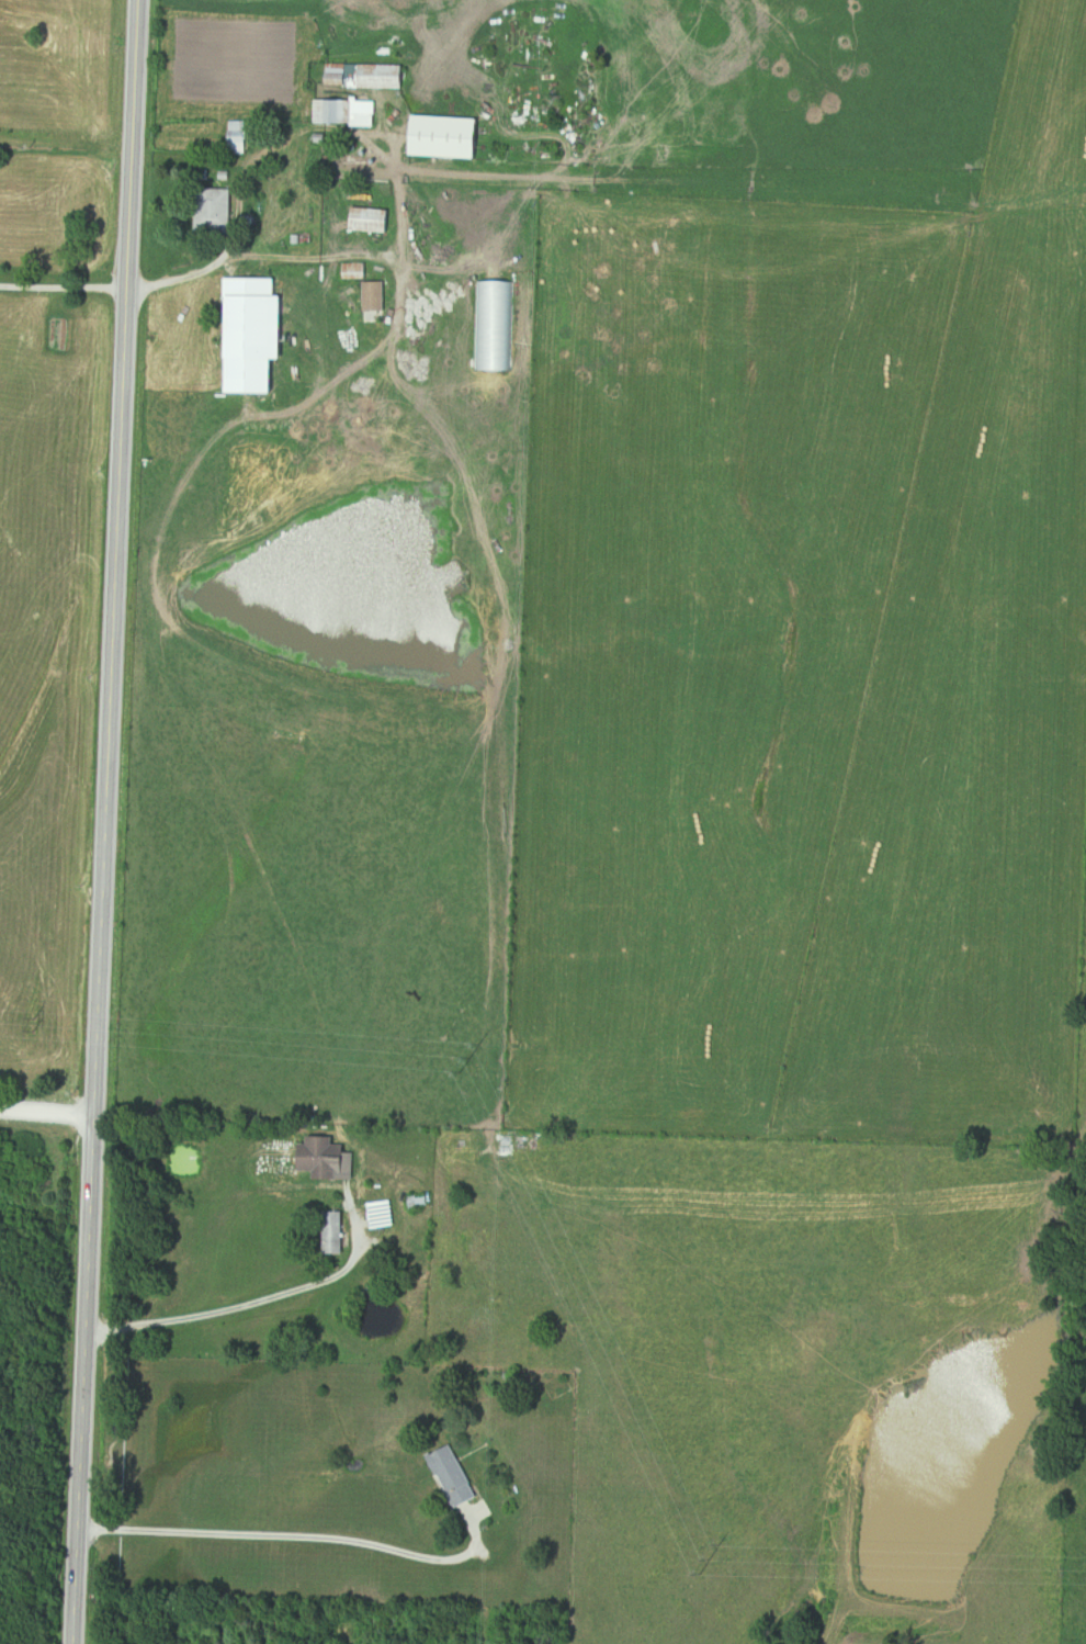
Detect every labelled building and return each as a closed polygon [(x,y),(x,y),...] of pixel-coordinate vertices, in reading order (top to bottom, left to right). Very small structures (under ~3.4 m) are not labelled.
[(329,86),(355,86),(355,65),(329,65),(329,86)] [(361,65),(361,89),(406,89),(406,65),(361,65)] [(316,125),(376,127),(377,101),(317,100),(316,125)] [(484,118),(418,117),(417,157),(483,159),(484,118)] [(232,154),(250,154),(250,122),(232,122),(232,154)] [(352,232),(392,232),(392,209),(352,209),(352,232)] [(233,295),(232,394),(276,394),(277,359),(286,359),(286,296),(276,296),(276,283),(254,283),(254,295),(233,295)] [(305,1171),(319,1171),(318,1179),(348,1180),(349,1145),(337,1145),(337,1136),(306,1136),(305,1171)] [(347,1212),(328,1212),(328,1255),(347,1255),(347,1212)] [(482,1498),(456,1445),(434,1455),(460,1509),(482,1498)]
